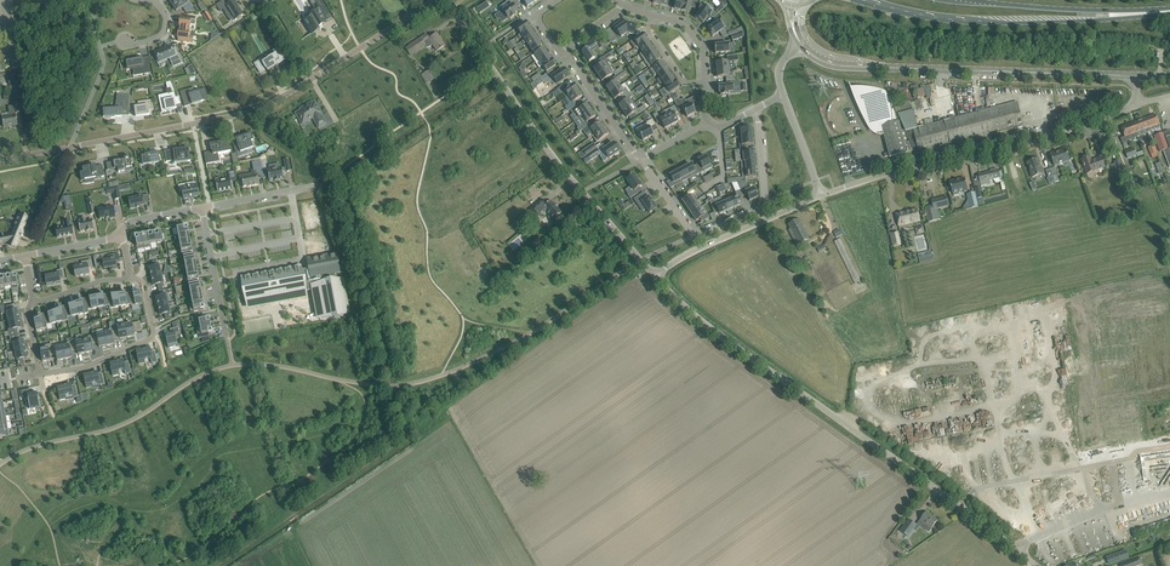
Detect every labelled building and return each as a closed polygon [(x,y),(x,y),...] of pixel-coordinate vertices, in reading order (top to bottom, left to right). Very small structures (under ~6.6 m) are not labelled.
[(172,4),(176,11),(184,10),(186,12),(195,11),(190,2),(187,4),(185,0),(178,0),(172,4)] [(216,5),(220,11),(223,9),(226,14),(230,11),(235,20),(238,18),(240,17),(243,15),(235,1),(231,3),(230,4),(228,5),(225,0),(224,0),(216,5)] [(319,8),(310,14),(312,17),(310,18),(309,18),(309,19),(307,20),(310,26),(308,27),(312,34),(320,29),(320,30),(321,30),(319,28),(327,23),(323,16),(329,12),(326,13),(323,7),(325,6),(321,0),(320,0),(318,2),(317,0),(314,0),(319,8)] [(495,16),(498,20),(500,18),(502,22),(508,18),(508,19),(509,18),(510,19),(515,15),(515,14),(518,12),(516,9),(512,4),(517,1),(516,0),(506,0),(505,0),(507,2),(509,6),(503,10),(502,11),(495,16)] [(681,11),(684,1),(685,0),(677,0),(674,9),(681,11)] [(681,11),(688,13),(692,0),(689,0),(688,2),(684,1),(681,11)] [(724,8),(721,4),(715,10),(718,14),(718,13),(718,14),(724,8)] [(701,5),(698,10),(699,10),(695,18),(703,23),(705,19),(706,20),(709,16),(710,17),(713,12),(702,5),(702,6),(701,5)] [(180,19),(179,26),(180,26),(180,27),(179,28),(190,30),(191,23),(195,24),(196,18),(187,17),(187,19),(180,19)] [(613,26),(621,37),(627,33),(634,35),(637,25),(631,24),(630,24),(631,24),(630,23),(630,24),(628,24),(628,23),(625,22),(623,24),(621,21),(613,26)] [(717,22),(717,21),(712,24),(713,25),(708,28),(710,32),(709,32),(712,37),(724,29),(718,21),(717,22)] [(516,28),(520,34),(521,34),(530,28),(525,22),(516,28)] [(178,31),(177,38),(178,38),(178,39),(178,41),(193,43),(193,37),(189,36),(190,30),(179,28),(179,31),(178,31)] [(522,36),(524,40),(525,40),(534,34),(530,28),(521,34),(520,34),(518,35),(520,38),(522,36)] [(609,29),(605,32),(605,33),(610,39),(614,36),(609,29)] [(731,36),(732,41),(744,37),(742,32),(731,35),(731,36)] [(410,46),(405,49),(411,56),(415,54),(426,46),(427,47),(428,47),(431,46),(432,45),(436,51),(440,49),(445,46),(442,41),(441,42),(436,34),(437,34),(437,33),(429,38),(429,39),(424,42),(421,38),(409,45),(410,46)] [(605,33),(601,36),(605,42),(610,39),(605,33)] [(526,42),(529,46),(538,40),(534,34),(525,40),(524,40),(522,41),(524,44),(526,42)] [(634,45),(636,48),(647,40),(642,34),(634,39),(636,43),(634,45)] [(542,46),(538,40),(529,46),(533,52),(542,46)] [(595,58),(589,50),(596,46),(592,40),(582,47),(584,50),(582,52),(589,62),(595,58)] [(640,48),(642,52),(643,52),(651,47),(647,40),(636,48),(637,50),(640,48)] [(720,54),(720,55),(724,55),(724,53),(725,53),(729,53),(729,43),(724,44),(724,43),(719,44),(714,45),(715,54),(720,53),(720,54)] [(169,58),(171,63),(181,59),(176,47),(171,49),(170,47),(166,49),(165,48),(154,53),(156,59),(158,58),(160,62),(169,58)] [(640,54),(644,61),(655,53),(651,47),(643,52),(642,52),(640,54)] [(534,54),(538,60),(547,54),(543,48),(534,54)] [(261,60),(255,64),(260,72),(266,69),(268,72),(274,69),(279,66),(278,64),(285,60),(282,56),(284,55),(282,51),(276,55),(275,54),(262,62),(261,60)] [(601,58),(604,62),(612,56),(609,52),(601,58)] [(655,53),(644,61),(649,67),(660,60),(655,53)] [(538,60),(542,66),(551,60),(547,54),(538,60)] [(150,73),(151,73),(150,63),(142,64),(141,57),(136,58),(135,57),(124,59),(125,62),(126,62),(127,69),(135,67),(135,68),(137,68),(138,74),(150,72),(150,73)] [(551,60),(542,66),(547,72),(556,66),(551,60)] [(716,63),(717,70),(729,69),(729,61),(716,63)] [(598,75),(608,68),(604,62),(597,67),(597,66),(594,68),(594,69),(598,75)] [(653,68),(657,74),(666,68),(661,62),(653,68)] [(612,74),(608,68),(598,75),(602,81),(612,74)] [(621,68),(613,73),(615,76),(618,75),(623,71),(621,68)] [(657,79),(659,82),(670,75),(666,68),(657,74),(660,78),(657,79)] [(563,81),(568,77),(562,69),(555,74),(552,70),(540,78),(543,82),(548,79),(549,80),(553,81),(554,80),(557,85),(559,84),(563,81)] [(726,77),(726,81),(736,80),(735,75),(730,76),(729,69),(717,70),(717,77),(726,77)] [(429,70),(421,75),(427,84),(434,79),(429,70)] [(663,83),(666,87),(675,81),(670,75),(659,82),(661,85),(663,83)] [(733,87),(740,87),(740,80),(736,80),(726,81),(727,85),(718,86),(719,93),(720,93),(720,95),(722,95),(722,96),(726,96),(726,95),(728,94),(728,92),(733,92),(733,87)] [(606,87),(610,93),(619,87),(615,81),(613,83),(606,87)] [(666,87),(663,88),(668,95),(670,94),(674,91),(679,88),(675,81),(666,87)] [(562,92),(566,98),(577,90),(573,84),(566,89),(563,85),(557,90),(560,94),(562,92)] [(927,95),(924,88),(920,89),(919,84),(912,86),(914,92),(917,91),(919,98),(927,95)] [(621,95),(623,98),(629,94),(629,93),(625,88),(624,89),(621,85),(619,87),(610,93),(614,99),(621,95)] [(892,110),(889,98),(886,92),(881,90),(878,90),(876,89),(873,88),(871,88),(868,88),(864,87),(860,87),(858,87),(854,87),(851,88),(852,91),(853,95),(858,107),(859,109),(863,117),(866,123),(869,129),(870,131),(872,132),(874,134),(875,135),(877,135),(880,136),(881,136),(881,135),(884,135),(889,152),(884,154),(885,157),(890,156),(890,157),(908,153),(899,121),(898,121),(895,109),(892,110)] [(181,92),(183,100),(187,99),(190,98),(190,100),(191,104),(192,104),(194,103),(202,101),(203,100),(203,101),(209,100),(205,88),(200,90),(200,91),(189,94),(188,91),(182,93),(181,92)] [(577,90),(566,98),(570,104),(565,107),(568,111),(577,105),(574,101),(581,97),(577,90)] [(693,97),(686,101),(684,98),(680,101),(675,92),(674,91),(670,94),(679,111),(683,109),(687,117),(695,113),(693,109),(694,108),(694,109),(693,97)] [(619,105),(623,112),(634,104),(630,98),(633,96),(631,92),(629,93),(629,94),(623,98),(626,101),(619,105)] [(162,112),(168,111),(167,107),(181,104),(178,97),(174,98),(173,94),(160,97),(163,108),(161,108),(162,112)] [(129,110),(131,96),(120,95),(117,109),(106,109),(103,109),(104,118),(122,117),(121,110),(123,110),(129,110)] [(648,95),(644,97),(650,106),(654,104),(648,95)] [(136,117),(149,115),(149,114),(150,114),(150,111),(154,110),(152,100),(142,102),(142,106),(134,107),(135,108),(134,108),(135,116),(136,116),(136,117)] [(8,107),(9,113),(2,114),(2,117),(3,122),(4,128),(9,127),(9,125),(17,124),(17,125),(18,125),(15,113),(21,112),(18,102),(12,103),(13,106),(8,107)] [(317,107),(318,106),(315,102),(312,103),(312,102),(301,109),(301,110),(296,113),(302,124),(313,118),(315,120),(314,121),(318,128),(327,124),(322,116),(321,116),(320,114),(321,113),(319,108),(318,109),(317,107)] [(906,131),(905,131),(910,141),(911,145),(915,154),(919,153),(942,147),(961,142),(992,134),(1024,126),(1017,102),(986,110),(955,118),(936,123),(933,124),(926,126),(918,128),(906,131)] [(580,118),(582,117),(591,110),(587,104),(580,109),(578,106),(570,111),(574,116),(576,116),(578,115),(580,118)] [(634,104),(623,112),(627,118),(634,113),(636,116),(647,109),(644,105),(638,110),(634,104)] [(665,115),(666,116),(671,125),(678,122),(674,114),(678,112),(675,106),(667,110),(669,113),(665,115)] [(580,132),(583,130),(582,130),(590,124),(588,121),(595,117),(591,110),(582,117),(586,122),(577,128),(580,132)] [(666,116),(660,119),(657,113),(653,115),(657,123),(661,121),(665,129),(671,125),(666,116)] [(1156,115),(1143,120),(1144,122),(1146,129),(1147,129),(1148,132),(1160,127),(1159,125),(1160,125),(1156,115)] [(646,122),(647,123),(635,129),(640,137),(641,137),(643,141),(653,135),(650,129),(656,125),(652,119),(646,122)] [(1143,120),(1133,123),(1134,126),(1136,133),(1146,129),(1144,122),(1143,120)] [(738,124),(738,129),(738,137),(739,137),(752,136),(751,128),(744,129),(743,121),(738,124)] [(592,131),(594,135),(603,129),(599,123),(592,127),(590,124),(582,130),(583,130),(586,135),(592,131)] [(1133,123),(1122,128),(1123,130),(1124,133),(1125,137),(1132,135),(1133,139),(1138,137),(1137,136),(1136,133),(1134,126),(1133,123)] [(594,135),(592,136),(597,142),(608,135),(603,129),(594,135)] [(1160,152),(1164,151),(1169,167),(1169,131),(1167,134),(1165,134),(1164,132),(1154,136),(1156,142),(1160,152)] [(238,146),(235,147),(234,148),(237,157),(246,153),(245,151),(253,148),(253,147),(252,147),(251,141),(252,141),(253,140),(252,139),(253,139),(252,135),(251,135),(250,134),(241,137),(241,139),(239,140),(241,145),(238,146)] [(738,145),(738,150),(746,149),(745,145),(753,144),(752,136),(739,137),(739,145),(738,145)] [(204,153),(206,164),(220,162),(218,154),(231,152),(229,144),(229,145),(228,142),(223,143),(223,142),(210,144),(211,149),(212,149),(212,151),(204,153)] [(602,150),(608,159),(614,155),(615,156),(619,153),(618,152),(619,152),(613,143),(602,150)] [(593,144),(583,151),(586,156),(596,149),(593,144)] [(1154,145),(1148,148),(1151,155),(1157,153),(1154,145)] [(181,149),(181,151),(170,153),(171,159),(165,159),(167,163),(175,162),(175,165),(183,163),(194,161),(193,156),(189,156),(188,149),(187,150),(187,148),(181,149)] [(586,156),(590,161),(600,154),(596,149),(586,156)] [(740,154),(741,162),(754,161),(753,152),(746,153),(746,149),(738,150),(738,154),(740,154)] [(1063,163),(1068,161),(1066,155),(1068,154),(1065,149),(1050,154),(1054,166),(1060,164),(1060,163),(1062,162),(1063,163)] [(1128,159),(1137,155),(1134,149),(1125,152),(1128,159)] [(145,156),(141,157),(142,159),(143,165),(146,165),(160,163),(159,156),(160,156),(160,152),(158,152),(153,153),(145,154),(145,156)] [(699,163),(696,165),(700,173),(711,167),(705,156),(698,160),(699,163)] [(131,163),(135,163),(134,158),(130,158),(130,157),(120,159),(120,160),(113,161),(115,169),(115,168),(118,168),(118,173),(120,172),(125,171),(124,170),(125,170),(125,169),(132,167),(131,163)] [(1090,157),(1082,160),(1087,174),(1105,167),(1101,157),(1092,161),(1090,157)] [(1043,172),(1041,167),(1040,164),(1038,158),(1027,163),(1029,168),(1030,168),(1031,171),(1030,171),(1032,178),(1038,176),(1038,174),(1043,172)] [(269,181),(274,180),(274,182),(279,181),(279,180),(284,179),(283,172),(286,172),(291,171),(289,159),(284,160),(285,168),(282,168),(279,168),(269,169),(269,170),(267,171),(269,181)] [(1120,160),(1114,162),(1114,164),(1117,171),(1118,172),(1124,169),(1120,160)] [(754,161),(741,162),(742,170),(755,168),(754,161)] [(1160,163),(1156,165),(1160,175),(1164,173),(1160,163)] [(683,168),(689,178),(696,175),(697,176),(701,174),(700,173),(696,165),(692,167),(690,164),(683,168)] [(95,166),(95,165),(92,166),(88,167),(88,166),(82,167),(83,173),(80,173),(81,180),(92,178),(93,178),(102,177),(101,172),(96,173),(95,166)] [(261,165),(254,166),(256,174),(246,176),(246,174),(238,176),(240,184),(242,183),(243,187),(247,186),(248,187),(259,185),(257,176),(263,175),(261,165)] [(677,171),(682,182),(689,178),(683,168),(677,171)] [(738,178),(739,183),(747,182),(746,178),(756,177),(755,168),(742,170),(742,178),(738,178)] [(991,172),(979,175),(979,178),(980,181),(981,185),(990,184),(989,181),(993,180),(1000,178),(998,170),(997,170),(997,169),(990,171),(991,172)] [(1134,170),(1131,172),(1131,170),(1128,171),(1132,182),(1134,182),(1135,182),(1138,181),(1137,178),(1134,170)] [(236,181),(234,171),(229,172),(230,179),(216,182),(215,182),(218,192),(231,190),(232,189),(232,190),(232,189),(231,182),(235,181),(236,181)] [(675,186),(682,182),(677,171),(669,175),(675,186)] [(712,173),(704,178),(707,182),(715,178),(712,173)] [(627,195),(630,199),(638,193),(636,190),(641,186),(633,175),(626,180),(633,190),(627,195)] [(968,192),(967,190),(968,190),(965,178),(950,182),(952,193),(953,193),(954,196),(959,195),(959,192),(964,191),(964,193),(968,192)] [(196,185),(182,188),(182,184),(178,185),(180,193),(183,192),(184,199),(189,198),(190,198),(190,197),(192,197),(192,198),(193,198),(193,197),(198,196),(196,185)] [(717,187),(719,193),(726,190),(724,184),(717,187)] [(113,193),(115,200),(121,199),(118,186),(106,188),(107,194),(113,193)] [(740,190),(743,197),(747,195),(749,201),(757,197),(753,187),(745,190),(744,188),(740,190)] [(985,204),(981,187),(975,188),(979,206),(985,204)] [(739,199),(743,197),(740,190),(735,192),(736,194),(729,197),(734,208),(741,204),(739,199)] [(968,198),(971,209),(979,207),(979,206),(976,192),(967,194),(968,198)] [(1007,193),(984,199),(986,205),(1009,198),(1007,193)] [(144,203),(150,202),(149,194),(128,198),(130,209),(137,208),(140,207),(140,206),(144,205),(144,203)] [(692,194),(682,201),(687,207),(697,201),(692,194)] [(71,206),(72,206),(70,195),(63,197),(60,203),(65,202),(66,207),(71,206)] [(637,203),(641,201),(644,205),(640,207),(643,211),(646,209),(649,213),(656,208),(649,196),(643,200),(640,195),(634,199),(637,203)] [(949,206),(946,196),(931,200),(932,205),(925,207),(929,222),(940,219),(938,209),(949,206)] [(729,197),(722,200),(727,211),(734,208),(729,197)] [(727,211),(722,200),(715,203),(714,201),(710,203),(713,210),(717,208),(719,214),(727,211)] [(317,201),(302,203),(305,221),(301,222),(302,229),(319,227),(318,223),(324,222),(322,207),(318,208),(317,201)] [(540,202),(530,210),(530,211),(537,218),(540,215),(541,217),(546,213),(549,216),(548,217),(551,221),(552,220),(553,220),(561,213),(551,201),(544,207),(540,202)] [(697,201),(687,207),(691,214),(701,207),(697,201)] [(100,219),(106,218),(106,219),(115,218),(113,206),(98,209),(100,219)] [(701,207),(691,214),(696,221),(701,217),(704,221),(710,217),(707,213),(702,206),(701,207)] [(905,213),(905,212),(896,214),(898,225),(906,223),(906,224),(920,220),(918,210),(905,213)] [(20,215),(19,218),(18,218),(17,220),(17,221),(16,223),(15,225),(16,226),(10,238),(3,240),(3,237),(4,237),(3,235),(2,235),(2,236),(0,237),(0,244),(8,243),(8,244),(16,248),(28,219),(20,215)] [(91,231),(91,230),(94,229),(92,219),(87,220),(86,218),(80,220),(80,222),(78,222),(80,232),(86,231),(86,232),(91,231)] [(788,225),(791,229),(789,230),(792,236),(797,246),(809,240),(802,225),(799,219),(788,225)] [(57,237),(73,234),(71,227),(74,227),(73,221),(70,221),(64,222),(65,227),(56,228),(57,237)] [(181,226),(177,227),(178,235),(189,233),(188,226),(181,227),(181,226)] [(837,238),(844,234),(841,229),(835,232),(837,238)] [(163,242),(161,231),(155,232),(157,243),(163,242)] [(893,247),(901,245),(898,231),(889,233),(893,247)] [(157,243),(155,232),(148,234),(151,244),(157,243)] [(509,244),(514,250),(527,238),(521,232),(509,244)] [(189,233),(178,235),(179,241),(190,239),(189,233)] [(142,235),(144,246),(144,249),(151,247),(151,244),(148,234),(142,235)] [(136,247),(144,246),(142,235),(135,236),(136,242),(135,243),(136,247)] [(836,241),(854,284),(861,281),(842,238),(836,241)] [(190,239),(179,241),(180,248),(191,246),(190,239)] [(193,252),(191,246),(180,248),(182,255),(193,252)] [(103,262),(98,263),(99,269),(104,268),(104,269),(104,270),(109,269),(109,270),(117,268),(116,262),(120,262),(119,254),(108,256),(109,259),(109,261),(103,262)] [(194,254),(183,256),(185,263),(195,261),(194,254)] [(301,267),(242,278),(247,303),(249,303),(253,302),(252,300),(260,299),(260,301),(285,296),(285,298),(293,297),(292,295),(306,292),(306,291),(307,291),(311,290),(318,289),(323,318),(348,313),(342,280),(341,280),(337,280),(337,279),(336,272),(339,272),(336,254),(316,258),(316,259),(307,261),(309,269),(302,271),(301,267)] [(153,267),(149,268),(152,276),(161,274),(159,265),(159,264),(158,260),(152,261),(153,267)] [(82,266),(74,267),(76,277),(90,274),(89,269),(93,268),(91,261),(82,262),(82,266)] [(195,261),(185,263),(186,269),(197,267),(195,261)] [(197,267),(186,269),(187,276),(198,274),(197,267)] [(51,276),(51,277),(46,278),(46,276),(45,276),(47,286),(54,285),(54,284),(56,284),(57,284),(60,283),(61,283),(60,279),(64,278),(62,270),(57,271),(57,274),(50,275),(51,276)] [(17,281),(16,274),(9,276),(11,286),(12,289),(19,288),(18,285),(19,285),(18,281),(17,281)] [(161,274),(152,276),(154,285),(157,284),(159,290),(164,289),(163,283),(161,274)] [(199,280),(198,274),(187,276),(188,283),(199,280)] [(199,282),(189,284),(190,291),(201,289),(199,282)] [(160,296),(156,297),(158,306),(168,304),(166,295),(164,289),(159,290),(159,293),(160,296)] [(201,289),(190,291),(191,298),(202,296),(201,289)] [(131,306),(143,304),(140,291),(132,291),(133,292),(129,293),(131,304),(131,306)] [(110,309),(121,306),(118,292),(110,293),(111,293),(107,294),(109,306),(110,309)] [(125,293),(125,292),(118,292),(121,306),(131,304),(129,293),(125,293)] [(103,295),(103,293),(96,294),(99,308),(109,306),(107,294),(103,295)] [(88,310),(99,308),(96,294),(89,296),(89,298),(86,298),(88,310)] [(202,296),(191,298),(192,304),(203,302),(202,296)] [(82,299),(75,301),(78,315),(89,313),(86,299),(82,299)] [(68,317),(78,315),(75,301),(68,303),(68,305),(65,306),(68,317)] [(203,302),(192,304),(189,304),(191,311),(194,311),(194,312),(198,311),(198,310),(204,309),(203,302)] [(168,304),(158,306),(161,315),(164,314),(165,316),(166,319),(171,318),(170,314),(170,313),(168,304)] [(12,305),(6,306),(6,307),(7,307),(7,311),(8,311),(7,311),(9,320),(19,318),(17,309),(13,310),(13,307),(12,305)] [(61,307),(61,306),(54,308),(57,323),(68,321),(68,317),(65,306),(61,307)] [(47,325),(57,323),(54,308),(47,311),(48,313),(44,313),(47,325)] [(47,328),(47,325),(44,313),(41,314),(40,314),(33,317),(36,330),(47,328)] [(194,317),(196,328),(211,325),(209,318),(206,319),(205,315),(194,317)] [(11,329),(8,329),(10,336),(18,334),(18,332),(17,328),(21,327),(19,318),(9,320),(11,329)] [(113,324),(116,339),(120,338),(120,339),(127,337),(124,322),(113,324)] [(124,322),(127,337),(134,336),(133,332),(137,331),(142,330),(140,322),(135,323),(125,325),(124,322)] [(113,340),(116,339),(113,324),(114,331),(111,332),(110,329),(103,330),(106,346),(114,344),(113,340)] [(196,328),(198,339),(206,337),(207,342),(210,341),(209,337),(208,333),(212,332),(211,325),(196,328)] [(178,346),(175,334),(179,333),(178,327),(170,329),(171,333),(165,335),(166,335),(166,338),(168,348),(178,346)] [(106,346),(103,330),(103,331),(104,333),(98,335),(97,331),(93,332),(95,344),(99,344),(99,347),(102,347),(102,348),(106,347),(106,346)] [(93,335),(82,338),(86,353),(93,351),(92,345),(95,344),(93,332),(92,332),(93,335)] [(18,334),(10,336),(11,343),(14,342),(15,351),(25,349),(23,340),(19,341),(18,334)] [(86,353),(82,338),(74,339),(72,340),(74,351),(78,351),(79,354),(86,353)] [(71,352),(74,351),(72,340),(72,342),(62,344),(65,359),(72,358),(71,352)] [(53,356),(50,344),(39,346),(43,362),(50,360),(49,357),(53,356)] [(51,344),(50,344),(53,356),(56,355),(58,361),(65,359),(62,344),(51,346),(51,344)] [(151,358),(152,364),(157,362),(155,351),(151,352),(150,348),(149,348),(149,349),(147,349),(146,349),(136,351),(139,361),(139,364),(145,363),(144,360),(151,358)] [(25,349),(15,351),(17,360),(18,364),(18,365),(24,364),(23,359),(27,358),(25,349)] [(120,361),(110,363),(113,376),(119,375),(118,372),(125,370),(125,374),(131,373),(129,366),(128,361),(124,362),(124,360),(123,360),(123,361),(120,361)] [(94,373),(84,375),(86,385),(87,388),(92,387),(92,384),(98,382),(99,386),(104,384),(102,373),(98,374),(97,372),(97,373),(94,373)] [(71,384),(70,384),(71,385),(68,386),(68,385),(57,387),(60,397),(60,400),(66,399),(65,396),(73,394),(74,398),(78,397),(75,385),(71,386),(71,384)] [(30,389),(22,391),(23,398),(27,397),(29,409),(40,407),(38,393),(31,394),(30,389)] [(8,429),(4,429),(3,423),(7,423),(7,422),(0,424),(0,430),(8,429)] [(0,430),(0,438),(9,436),(8,429),(0,430)] [(927,512),(923,517),(921,520),(928,526),(925,529),(929,532),(932,528),(938,520),(927,512)] [(900,532),(908,538),(917,525),(909,519),(900,532)] [(1117,555),(1107,559),(1110,565),(1129,558),(1126,550),(1117,554),(1117,555)] [(1133,560),(1135,565),(1136,565),(1142,564),(1140,557),(1133,560)]
